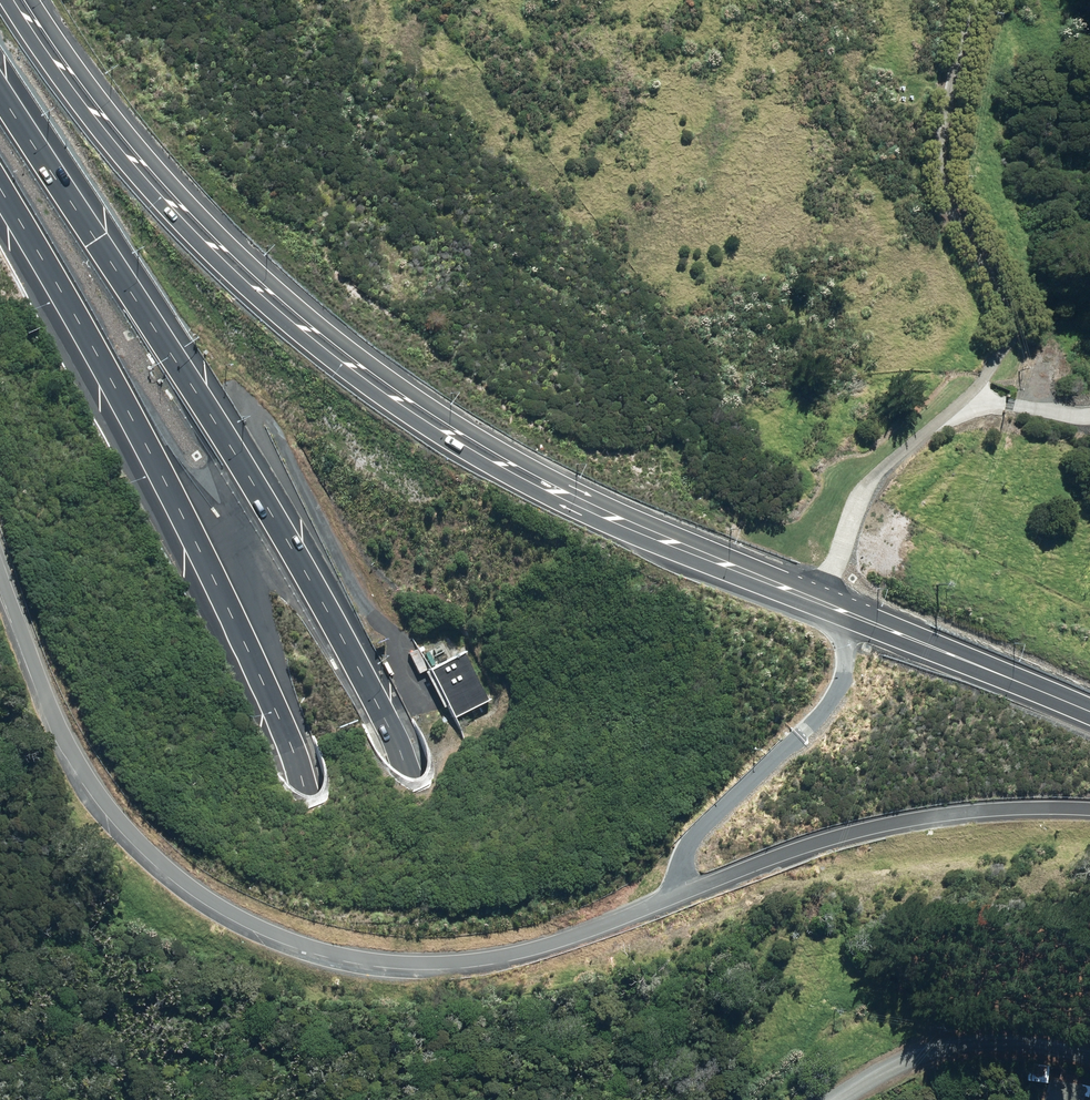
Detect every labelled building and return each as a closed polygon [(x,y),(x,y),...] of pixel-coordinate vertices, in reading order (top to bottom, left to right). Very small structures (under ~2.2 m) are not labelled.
[(429,671),(453,720),(487,703),(462,654),(429,671)] [(1043,1065),(1020,1064),(1019,1081),(1042,1082),(1043,1065)] [(1079,1095),(1086,1097),(1088,1089),(1071,1084),(1074,1073),(1056,1068),(1052,1079),(1045,1076),(1038,1099),(1077,1099),(1079,1095)]
